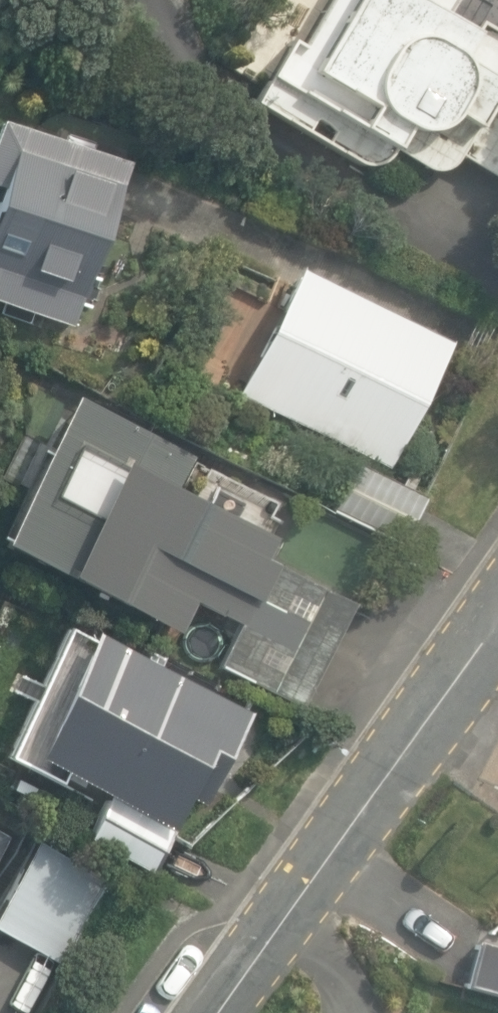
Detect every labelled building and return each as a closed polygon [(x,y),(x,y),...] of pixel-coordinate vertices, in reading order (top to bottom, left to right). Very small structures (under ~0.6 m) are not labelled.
[(252,103),(361,167),(387,163),(395,149),(432,172),(449,169),(457,156),(497,181),(497,34),(477,21),(489,3),(484,0),(332,0),(301,49),(290,41),(252,103)] [(72,325),(125,165),(0,124),(0,186),(1,186),(0,190),(0,301),(72,325)] [(238,394),(390,467),(439,364),(449,344),(297,270),(262,345),(253,340),(241,364),(239,368),(248,373),(238,394)] [(300,709),(353,604),(272,563),(256,593),(210,569),(235,520),(177,490),(195,457),(74,396),(0,542),(0,544),(178,634),(193,604),(238,626),(217,667),(300,709)] [(336,508),(403,541),(424,499),(356,466),(336,508)] [(248,713),(93,635),(29,760),(171,832),(188,799),(201,806),(248,713)] [(9,835),(0,831),(0,851),(9,835)] [(63,967),(111,882),(38,841),(0,907),(0,932),(63,967)] [(497,996),(497,948),(480,943),(468,988),(497,996)]
